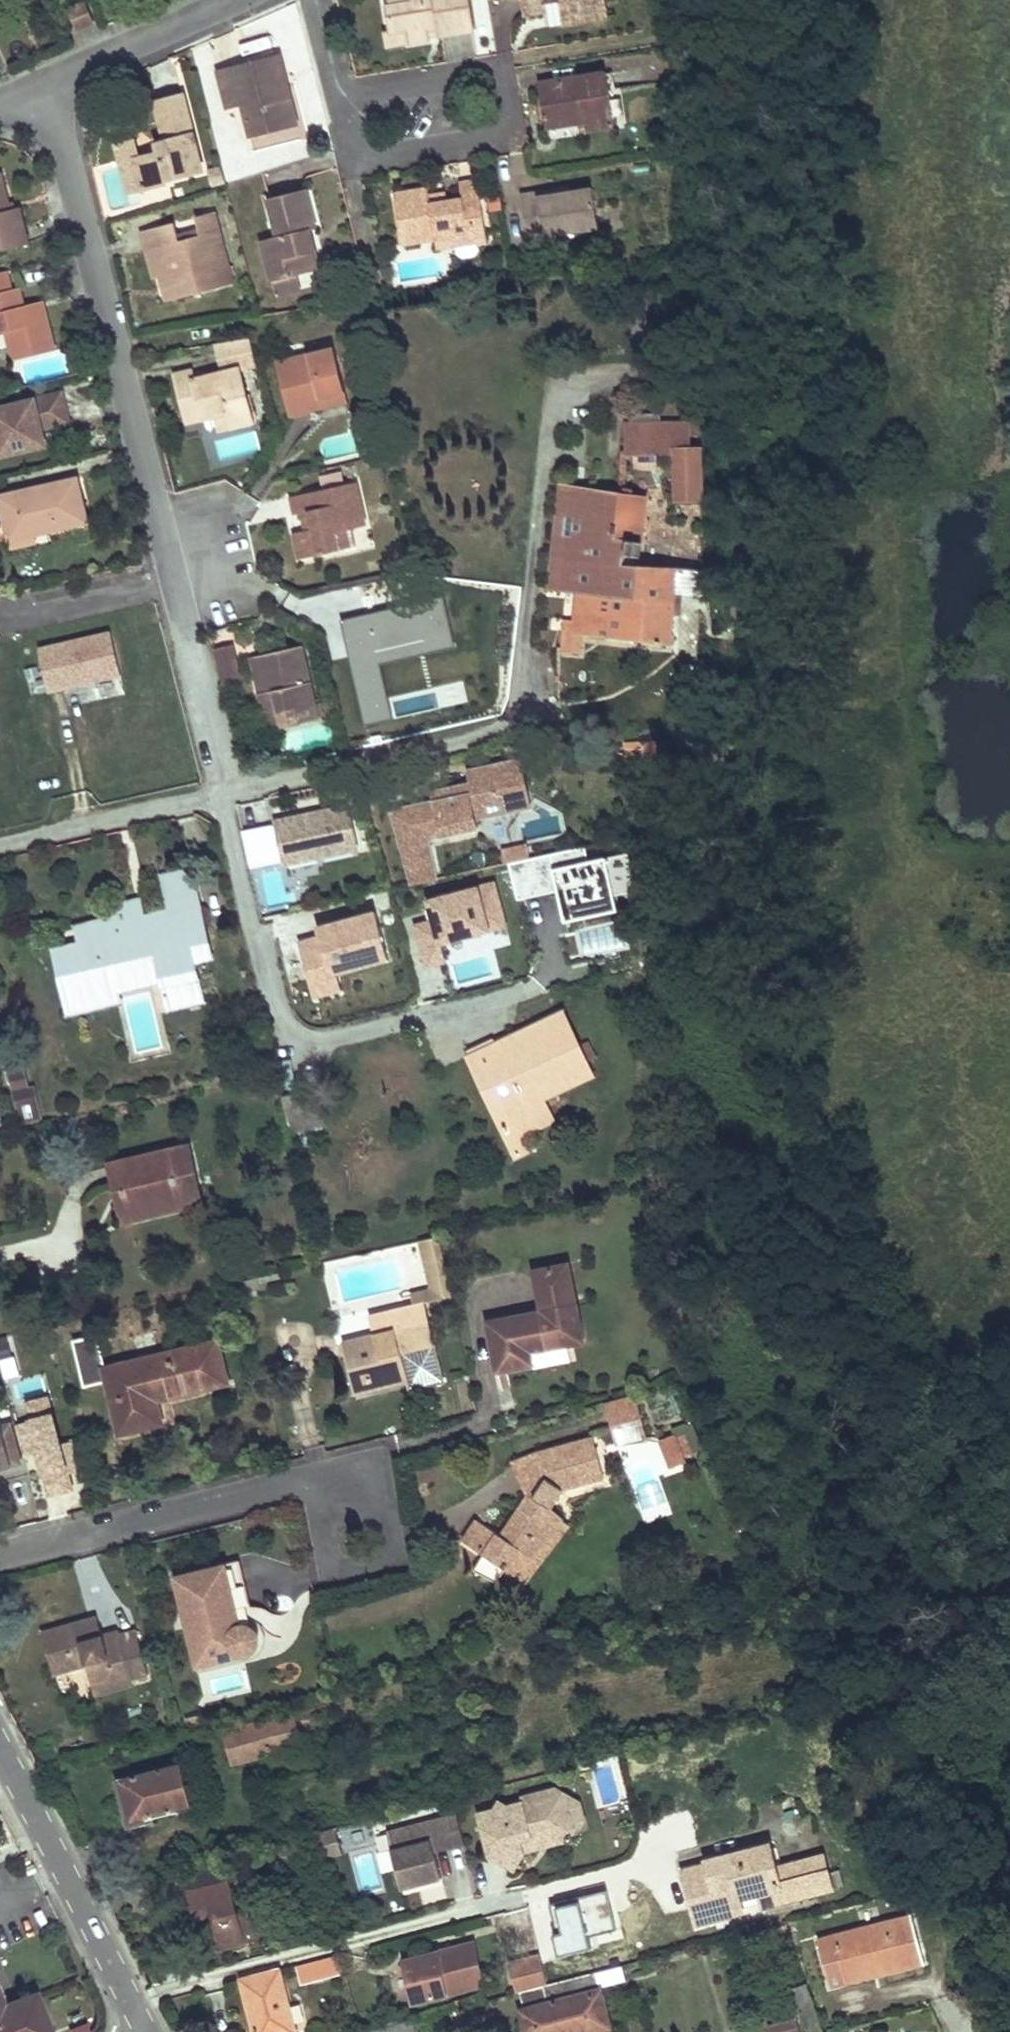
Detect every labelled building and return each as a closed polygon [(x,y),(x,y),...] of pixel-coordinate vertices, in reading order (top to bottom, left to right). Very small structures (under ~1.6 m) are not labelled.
[(390,6),(387,6),(391,29),(407,26),(409,42),(430,39),(428,28),(439,27),(440,35),(473,30),(468,0),(389,0),(390,6)] [(526,13),(548,9),(550,25),(606,16),(603,0),(524,0),(526,13)] [(68,9),(77,29),(94,21),(85,2),(68,9)] [(391,29),(384,30),(386,46),(409,42),(407,26),(391,29)] [(250,137),(298,125),(283,69),(279,53),(218,69),(228,108),(242,104),(250,137)] [(606,72),(538,83),(542,105),(546,127),(585,121),(586,130),(615,125),(606,72)] [(119,157),(128,192),(168,181),(167,179),(198,171),(179,96),(155,102),(165,141),(156,143),(158,153),(139,158),(135,141),(116,145),(119,157)] [(9,209),(1,172),(0,172),(0,250),(29,244),(20,206),(9,209)] [(431,203),(428,187),(394,193),(402,244),(451,236),(453,246),(488,240),(478,179),(459,182),(462,198),(431,203)] [(570,186),(538,192),(539,196),(571,191),(570,186)] [(539,196),(538,192),(521,194),(528,238),(599,227),(592,188),(571,191),(539,196)] [(308,230),(315,228),(305,189),(268,199),(277,236),(262,240),(272,280),(295,274),(318,269),(308,230)] [(178,234),(176,223),(143,232),(148,251),(154,249),(161,274),(164,289),(168,288),(197,280),(200,291),(232,282),(214,213),(196,217),(199,229),(201,236),(180,241),(178,234)] [(199,229),(178,234),(180,241),(201,236),(199,229)] [(154,249),(148,251),(154,276),(161,274),(154,249)] [(0,272),(0,332),(6,331),(14,360),(55,350),(44,308),(26,312),(23,304),(19,287),(12,289),(7,270),(0,272)] [(295,274),(272,280),(276,296),(299,290),(295,274)] [(197,280),(168,288),(171,298),(200,291),(197,280)] [(42,299),(23,304),(26,312),(44,308),(42,299)] [(217,428),(251,420),(239,370),(257,365),(250,337),(216,345),(223,373),(195,379),(192,370),(176,374),(182,400),(197,397),(201,416),(214,413),(217,428)] [(319,397),(345,391),(336,349),(276,362),(288,414),(321,406),(319,397)] [(76,361),(78,372),(91,369),(88,358),(76,361)] [(345,391),(319,397),(321,406),(347,400),(345,391)] [(60,393),(34,399),(39,419),(41,430),(68,424),(60,393)] [(197,397),(182,400),(187,420),(201,416),(197,397)] [(44,443),(41,430),(39,419),(34,399),(0,407),(0,454),(44,443)] [(688,428),(625,429),(624,451),(674,450),(690,449),(688,428)] [(690,449),(674,450),(676,493),(705,492),(703,449),(690,449)] [(343,483),(340,470),(319,474),(322,488),(343,483)] [(87,521),(77,478),(0,496),(0,499),(8,534),(45,525),(46,531),(87,521)] [(366,525),(356,480),(343,483),(322,488),(289,495),(293,512),(308,509),(312,526),(293,530),(299,558),(340,549),(336,532),(347,529),(366,525)] [(558,590),(568,487),(558,486),(548,589),(558,590)] [(558,590),(578,592),(643,599),(646,564),(624,562),(625,553),(641,554),(647,494),(609,490),(609,491),(568,487),(558,590)] [(45,525),(8,534),(9,539),(46,531),(45,525)] [(347,529),(336,532),(340,549),(350,547),(347,529)] [(643,599),(578,592),(575,620),(566,619),(563,649),(579,650),(580,634),(672,643),(679,567),(646,564),(643,599)] [(378,665),(455,648),(444,598),(341,620),(364,723),(389,718),(378,665)] [(112,632),(35,647),(44,692),(121,678),(112,632)] [(319,718),(302,643),(256,653),(261,675),(265,674),(269,689),(259,691),(267,730),(319,718)] [(240,676),(232,644),(214,649),(223,681),(240,676)] [(256,653),(250,655),(259,691),(269,689),(265,674),(261,675),(256,653)] [(656,744),(628,745),(630,761),(656,759),(657,758),(656,744)] [(467,766),(470,779),(457,782),(468,825),(477,823),(474,814),(505,806),(499,783),(523,777),(517,754),(493,760),(467,766)] [(529,800),(523,777),(499,783),(505,806),(529,800)] [(424,836),(468,825),(457,782),(441,786),(443,796),(434,798),(390,809),(405,870),(431,863),(424,836)] [(443,796),(441,786),(432,788),(434,798),(443,796)] [(356,847),(347,805),(297,816),(275,821),(276,824),(242,831),(250,868),(282,860),(283,863),(356,847)] [(528,857),(525,844),(502,850),(504,862),(509,861),(528,857)] [(509,861),(518,899),(558,890),(565,921),(618,909),(614,894),(636,889),(628,851),(588,861),(584,844),(528,857),(509,861)] [(434,877),(431,863),(405,870),(408,883),(434,877)] [(169,877),(177,911),(197,907),(189,873),(169,877)] [(434,920),(416,925),(427,965),(445,960),(440,942),(505,924),(494,884),(429,901),(434,920)] [(177,911),(141,920),(137,902),(122,906),(125,917),(79,927),(83,945),(57,951),(71,1010),(117,999),(115,993),(110,970),(160,958),(166,981),(171,1005),(200,999),(191,959),(208,955),(197,907),(177,911)] [(320,937),(300,942),(309,978),(311,977),(316,995),(339,989),(334,971),(388,957),(376,913),(352,919),(351,918),(342,920),(343,922),(317,929),(320,937)] [(617,960),(629,960),(628,933),(615,933),(617,960)] [(482,956),(448,963),(453,988),(487,981),(482,956)] [(160,958),(110,970),(115,993),(166,981),(160,958)] [(527,1095),(588,1067),(562,1012),(526,1029),(532,1042),(503,1057),(497,1043),(469,1055),(482,1082),(486,1079),(506,1123),(502,1125),(516,1155),(528,1150),(521,1135),(541,1125),(527,1095)] [(5,1059),(20,1124),(43,1118),(35,1085),(30,1087),(23,1056),(5,1059)] [(199,1191),(189,1146),(109,1165),(114,1183),(118,1183),(127,1220),(150,1215),(147,1202),(199,1191)] [(199,1191),(147,1202),(150,1215),(202,1202),(199,1191)] [(435,1239),(421,1241),(425,1264),(438,1262),(435,1239)] [(542,1311),(488,1322),(497,1370),(533,1363),(530,1351),(530,1348),(536,1346),(536,1349),(565,1344),(568,1343),(561,1309),(575,1306),(566,1263),(533,1270),(542,1311)] [(381,1331),(372,1333),(343,1341),(346,1358),(355,1356),(359,1374),(351,1376),(355,1393),(408,1380),(411,1389),(445,1380),(424,1301),(376,1313),(381,1331)] [(561,1309),(568,1343),(582,1340),(575,1306),(561,1309)] [(376,1313),(367,1315),(372,1333),(381,1331),(376,1313)] [(106,1369),(97,1334),(72,1340),(83,1386),(108,1380),(121,1431),(160,1422),(154,1399),(226,1382),(216,1342),(106,1369)] [(569,1359),(565,1344),(536,1349),(536,1346),(530,1348),(530,1351),(533,1363),(533,1367),(569,1359)] [(48,1398),(27,1403),(31,1419),(16,1423),(24,1456),(39,1452),(49,1492),(70,1487),(66,1473),(82,1469),(74,1440),(60,1444),(48,1398)] [(641,1420),(611,1429),(615,1444),(645,1435),(641,1420)] [(19,1462),(10,1425),(0,1427),(0,1467),(19,1462)] [(687,1461),(676,1432),(660,1439),(670,1468),(687,1461)] [(501,1535),(476,1519),(462,1540),(504,1568),(519,1549),(532,1558),(562,1519),(563,1517),(551,1507),(562,1489),(604,1477),(593,1436),(537,1451),(543,1481),(531,1497),(526,1494),(501,1535)] [(537,1451),(511,1462),(526,1494),(531,1497),(543,1481),(537,1451)] [(651,1455),(626,1463),(643,1512),(668,1503),(651,1455)] [(519,1549),(504,1568),(524,1582),(568,1524),(562,1519),(532,1558),(519,1549)] [(239,1560),(225,1563),(240,1624),(248,1625),(255,1630),(257,1632),(259,1641),(239,1560)] [(240,1624),(225,1563),(174,1576),(196,1667),(248,1654),(253,1651),(257,1647),(259,1641),(257,1632),(255,1630),(248,1625),(240,1624)] [(96,1617),(87,1619),(92,1638),(102,1635),(96,1617)] [(92,1638),(87,1619),(41,1632),(53,1674),(87,1664),(94,1694),(132,1684),(131,1680),(148,1676),(136,1631),(118,1635),(117,1631),(102,1635),(92,1638)] [(294,1711),(224,1729),(232,1762),(303,1743),(294,1711)] [(131,1821),(191,1804),(180,1762),(120,1778),(128,1807),(131,1821)] [(566,1825),(579,1804),(554,1789),(547,1791),(537,1806),(524,1810),(522,1802),(505,1806),(498,1801),(493,1809),(477,1813),(488,1857),(513,1872),(524,1854),(527,1853),(525,1848),(533,1846),(534,1852),(548,1848),(549,1850),(573,1844),(571,1836),(571,1834),(568,1835),(566,1825)] [(547,1791),(521,1798),(522,1802),(524,1810),(537,1806),(547,1791)] [(579,1804),(566,1825),(568,1835),(571,1834),(571,1836),(586,1832),(579,1804)] [(465,1849),(457,1816),(386,1834),(402,1893),(441,1883),(435,1856),(433,1849),(446,1846),(448,1853),(465,1849)] [(342,1857),(334,1828),(320,1831),(328,1861),(342,1857)] [(313,1838),(248,1856),(252,1872),(317,1854),(313,1838)] [(688,1869),(695,1894),(689,1896),(691,1902),(697,1923),(734,1913),(735,1913),(731,1899),(739,1897),(759,1892),(763,1905),(814,1892),(805,1860),(775,1867),(769,1844),(706,1861),(706,1864),(688,1869)] [(446,1846),(433,1849),(435,1856),(448,1853),(446,1846)] [(822,1855),(805,1860),(814,1892),(831,1888),(822,1855)] [(688,1869),(683,1871),(689,1896),(695,1894),(688,1869)] [(236,1913),(227,1880),(188,1890),(197,1925),(214,1920),(221,1948),(265,1937),(258,1908),(236,1913)] [(616,1929),(606,1891),(548,1906),(556,1936),(552,1937),(557,1957),(589,1949),(586,1937),(616,1929)] [(739,1897),(731,1899),(735,1913),(742,1911),(739,1897)] [(829,1986),(923,1961),(911,1915),(817,1940),(829,1986)] [(474,1941),(404,1959),(415,2001),(485,1983),(474,1941)] [(508,1961),(517,1992),(547,1983),(539,1953),(508,1961)] [(302,1983),(342,1973),(337,1955),(297,1965),(302,1983)] [(650,1957),(604,1969),(607,1980),(623,1976),(624,1981),(654,1972),(650,1957)] [(279,1970),(242,1979),(256,2031),(271,2027),(273,2031),(292,2031),(295,2031),(279,1970)] [(517,1992),(527,2031),(581,2031),(592,2029),(590,2024),(607,2020),(594,1972),(547,1983),(517,1992)] [(794,1991),(799,2006),(802,2005),(810,2031),(822,2031),(806,1987),(794,1991)] [(34,2031),(45,2026),(32,1992),(10,2001),(13,2008),(0,2013),(0,2031),(34,2031)] [(13,2008),(10,2001),(2,2004),(1,2000),(0,2001),(0,2013),(13,2008)] [(607,2020),(590,2024),(592,2029),(607,2025),(607,2020)] [(793,2020),(767,2028),(768,2031),(797,2031),(793,2020)]
